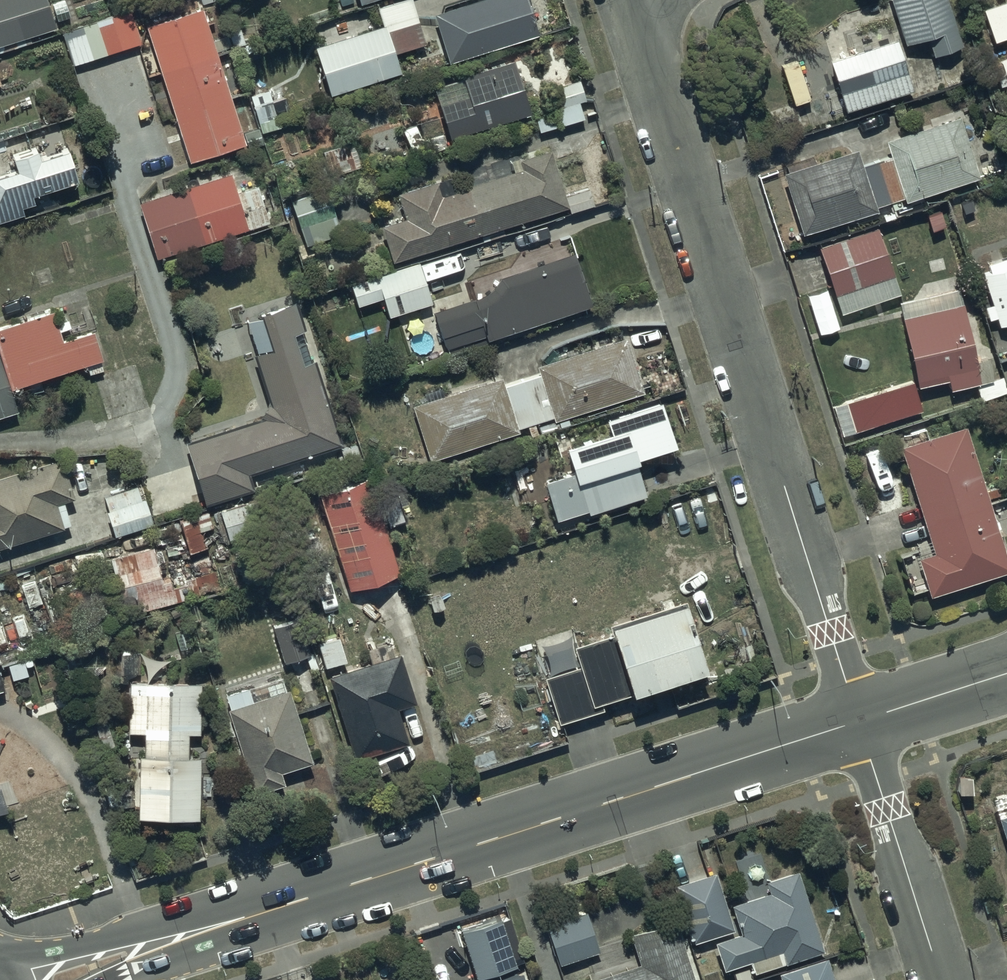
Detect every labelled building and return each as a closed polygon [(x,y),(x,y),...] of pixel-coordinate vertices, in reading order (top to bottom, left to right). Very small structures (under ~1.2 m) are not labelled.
[(2,44),(53,27),(44,0),(0,0),(0,45),(2,44)] [(313,47),(327,95),(396,73),(391,55),(423,44),(409,0),(402,0),(374,9),(379,25),(313,47)] [(524,0),(480,0),(432,16),(446,62),(536,36),(524,0)] [(902,44),(924,37),(930,56),(955,49),(950,31),(957,28),(949,0),(889,0),(902,44)] [(979,10),(990,42),(1006,36),(1006,0),(979,10)] [(244,143),(199,7),(143,26),(186,161),(244,143)] [(127,10),(112,16),(61,34),(72,66),(139,42),(127,10)] [(907,92),(891,40),(826,61),(837,94),(826,97),(831,113),(842,110),(843,112),(907,92)] [(996,60),(1006,91),(1006,56),(996,60)] [(525,115),(510,62),(458,77),(459,83),(435,90),(438,100),(434,101),(445,139),(525,115)] [(277,126),(270,102),(251,108),(259,132),(277,126)] [(582,119),(577,102),(552,109),(554,115),(533,121),(537,134),(582,119)] [(859,167),(853,149),(780,173),(800,235),(875,210),(874,207),(901,198),(902,201),(978,176),(959,118),(882,143),(887,157),(859,167)] [(603,140),(583,145),(589,170),(583,172),(588,190),(565,197),(569,211),(592,204),(591,201),(614,194),(606,164),(609,162),(603,140)] [(5,157),(9,171),(0,174),(0,221),(22,214),(19,207),(30,204),(27,194),(72,181),(62,148),(38,155),(36,148),(5,157)] [(446,178),(394,193),(402,220),(379,227),(390,262),(565,207),(549,149),(508,161),(511,172),(490,178),(487,166),(459,174),(463,187),(450,191),(446,178)] [(231,191),(226,174),(135,203),(154,260),(265,224),(252,184),(231,191)] [(322,188),(288,200),(305,247),(339,235),(322,188)] [(896,293),(874,229),(816,250),(838,313),(896,293)] [(571,252),(494,277),(494,279),(493,281),(493,282),(492,282),(491,283),(491,284),(490,284),(490,285),(489,285),(489,286),(488,286),(488,287),(487,287),(486,288),(485,289),(484,290),(483,290),(483,291),(482,291),(481,292),(480,293),(479,294),(478,294),(477,295),(476,295),(476,296),(475,296),(474,297),(473,297),(472,298),(471,298),(470,299),(473,307),(433,320),(442,349),(481,336),(483,340),(588,306),(571,252)] [(1005,255),(984,263),(987,272),(979,275),(988,303),(981,305),(985,318),(992,315),(996,325),(1006,321),(1006,261),(1005,255)] [(429,303),(417,263),(348,286),(354,306),(379,298),(385,317),(429,303)] [(972,360),(957,287),(897,301),(915,385),(945,379),(947,388),(974,382),(978,400),(1003,395),(1000,379),(990,381),(985,357),(972,360)] [(257,419),(182,444),(202,505),(250,489),(245,474),(338,443),(294,301),(274,307),(273,303),(240,313),(267,401),(257,419)] [(48,311),(0,325),(0,417),(16,412),(8,387),(85,364),(88,375),(102,371),(90,331),(57,341),(48,311)] [(514,428),(524,424),(529,437),(545,432),(540,419),(549,416),(551,421),(640,391),(623,338),(534,366),(537,375),(500,386),(498,378),(443,395),(440,388),(422,394),(424,403),(409,407),(426,460),(515,432),(514,428)] [(918,409),(909,381),(831,407),(840,435),(918,409)] [(671,442),(658,401),(603,419),(606,428),(555,445),(563,469),(538,478),(552,519),(582,509),(583,511),(642,494),(630,456),(671,442)] [(1006,569),(962,425),(897,446),(932,550),(914,556),(927,596),(1006,569)] [(57,459),(0,478),(0,548),(59,527),(51,504),(70,497),(57,459)] [(369,477),(315,494),(345,587),(398,570),(369,477)] [(136,486),(102,498),(106,511),(102,512),(111,538),(152,525),(143,499),(141,499),(136,486)] [(211,528),(206,512),(178,521),(188,554),(205,548),(200,531),(211,528)] [(148,547),(107,559),(123,616),(179,600),(171,574),(157,578),(148,547)] [(217,589),(212,572),(193,577),(195,586),(186,589),(189,597),(217,589)] [(615,702),(620,701),(713,669),(686,588),(597,618),(603,634),(566,647),(571,662),(535,673),(554,731),(617,709),(615,702)] [(271,625),(281,661),(307,654),(298,618),(271,625)] [(342,659),(334,637),(315,644),(323,666),(342,659)] [(368,663),(326,674),(348,756),(403,741),(394,706),(411,701),(398,652),(390,654),(387,644),(364,650),(368,663)] [(227,708),(225,708),(250,792),(281,783),(277,770),(307,761),(282,677),(223,695),(227,708)] [(197,683),(125,681),(123,732),(141,732),(140,753),(132,753),(130,814),(191,816),(193,753),(184,752),(185,734),(195,734),(197,683)] [(1000,791),(1006,811),(993,815),(1006,855),(1006,789),(1000,791)] [(765,891),(728,903),(738,933),(712,942),(721,969),(747,960),(752,973),(822,950),(795,870),(761,881),(765,891)] [(730,930),(712,872),(671,885),(689,942),(730,930)] [(597,951),(583,913),(545,926),(558,965),(597,951)] [(586,979),(692,979),(672,918),(626,933),(635,964),(586,979)] [(512,965),(497,919),(460,932),(475,977),(512,965)] [(777,974),(779,979),(831,979),(823,958),(777,974)] [(519,972),(493,979),(521,979),(519,972)]
